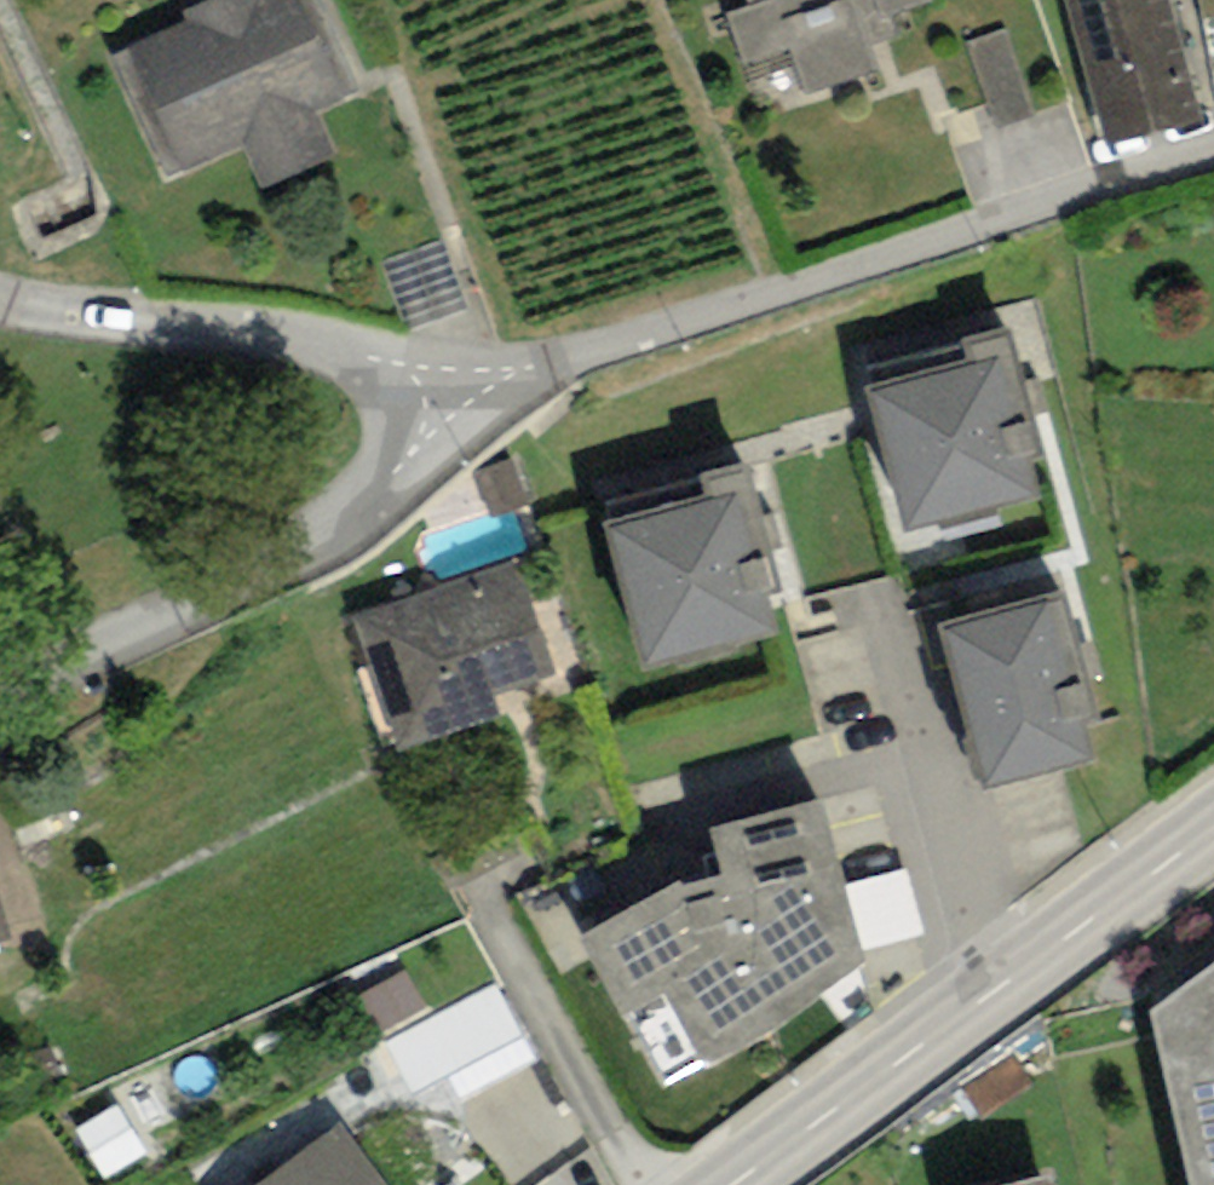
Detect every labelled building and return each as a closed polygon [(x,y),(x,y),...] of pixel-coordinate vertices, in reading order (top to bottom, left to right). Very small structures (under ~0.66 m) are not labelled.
[(167,176),(241,142),(263,188),(337,154),(318,113),(361,94),(317,0),(210,0),(184,12),(188,21),(111,56),(167,176)] [(750,5),(727,13),(744,65),(789,50),(805,98),(876,74),(867,47),(898,37),(890,15),(931,2),(930,0),(748,0),(750,5)] [(1107,146),(1199,119),(1165,0),(1065,0),(1107,146)] [(1006,28),(966,42),(996,131),(1036,118),(1006,28)] [(866,388),(905,532),(1041,496),(1032,462),(1044,459),(1009,327),(961,339),(967,361),(866,388)] [(604,523),(643,669),(778,634),(768,596),(782,593),(747,462),(700,475),(706,496),(604,523)] [(352,616),(400,751),(499,717),(491,696),(558,672),(518,558),(352,616)] [(1064,589),(937,625),(985,791),(1095,759),(1085,724),(1101,720),(1064,589)] [(680,880),(578,937),(664,1087),(704,1059),(707,1065),(766,1039),(866,963),(863,949),(847,885),(826,799),(709,827),(723,873),(682,885),(680,880)] [(909,869),(847,885),(863,949),(925,933),(909,869)] [(13,939),(0,893),(0,942),(13,939)] [(1191,1184),(1213,1184),(1213,965),(1150,1013),(1191,1184)] [(416,1105),(533,1062),(509,997),(392,1041),(416,1105)] [(337,1121),(254,1184),(387,1184),(337,1121)] [(1014,1184),(1051,1184),(1049,1176),(1014,1184)]
